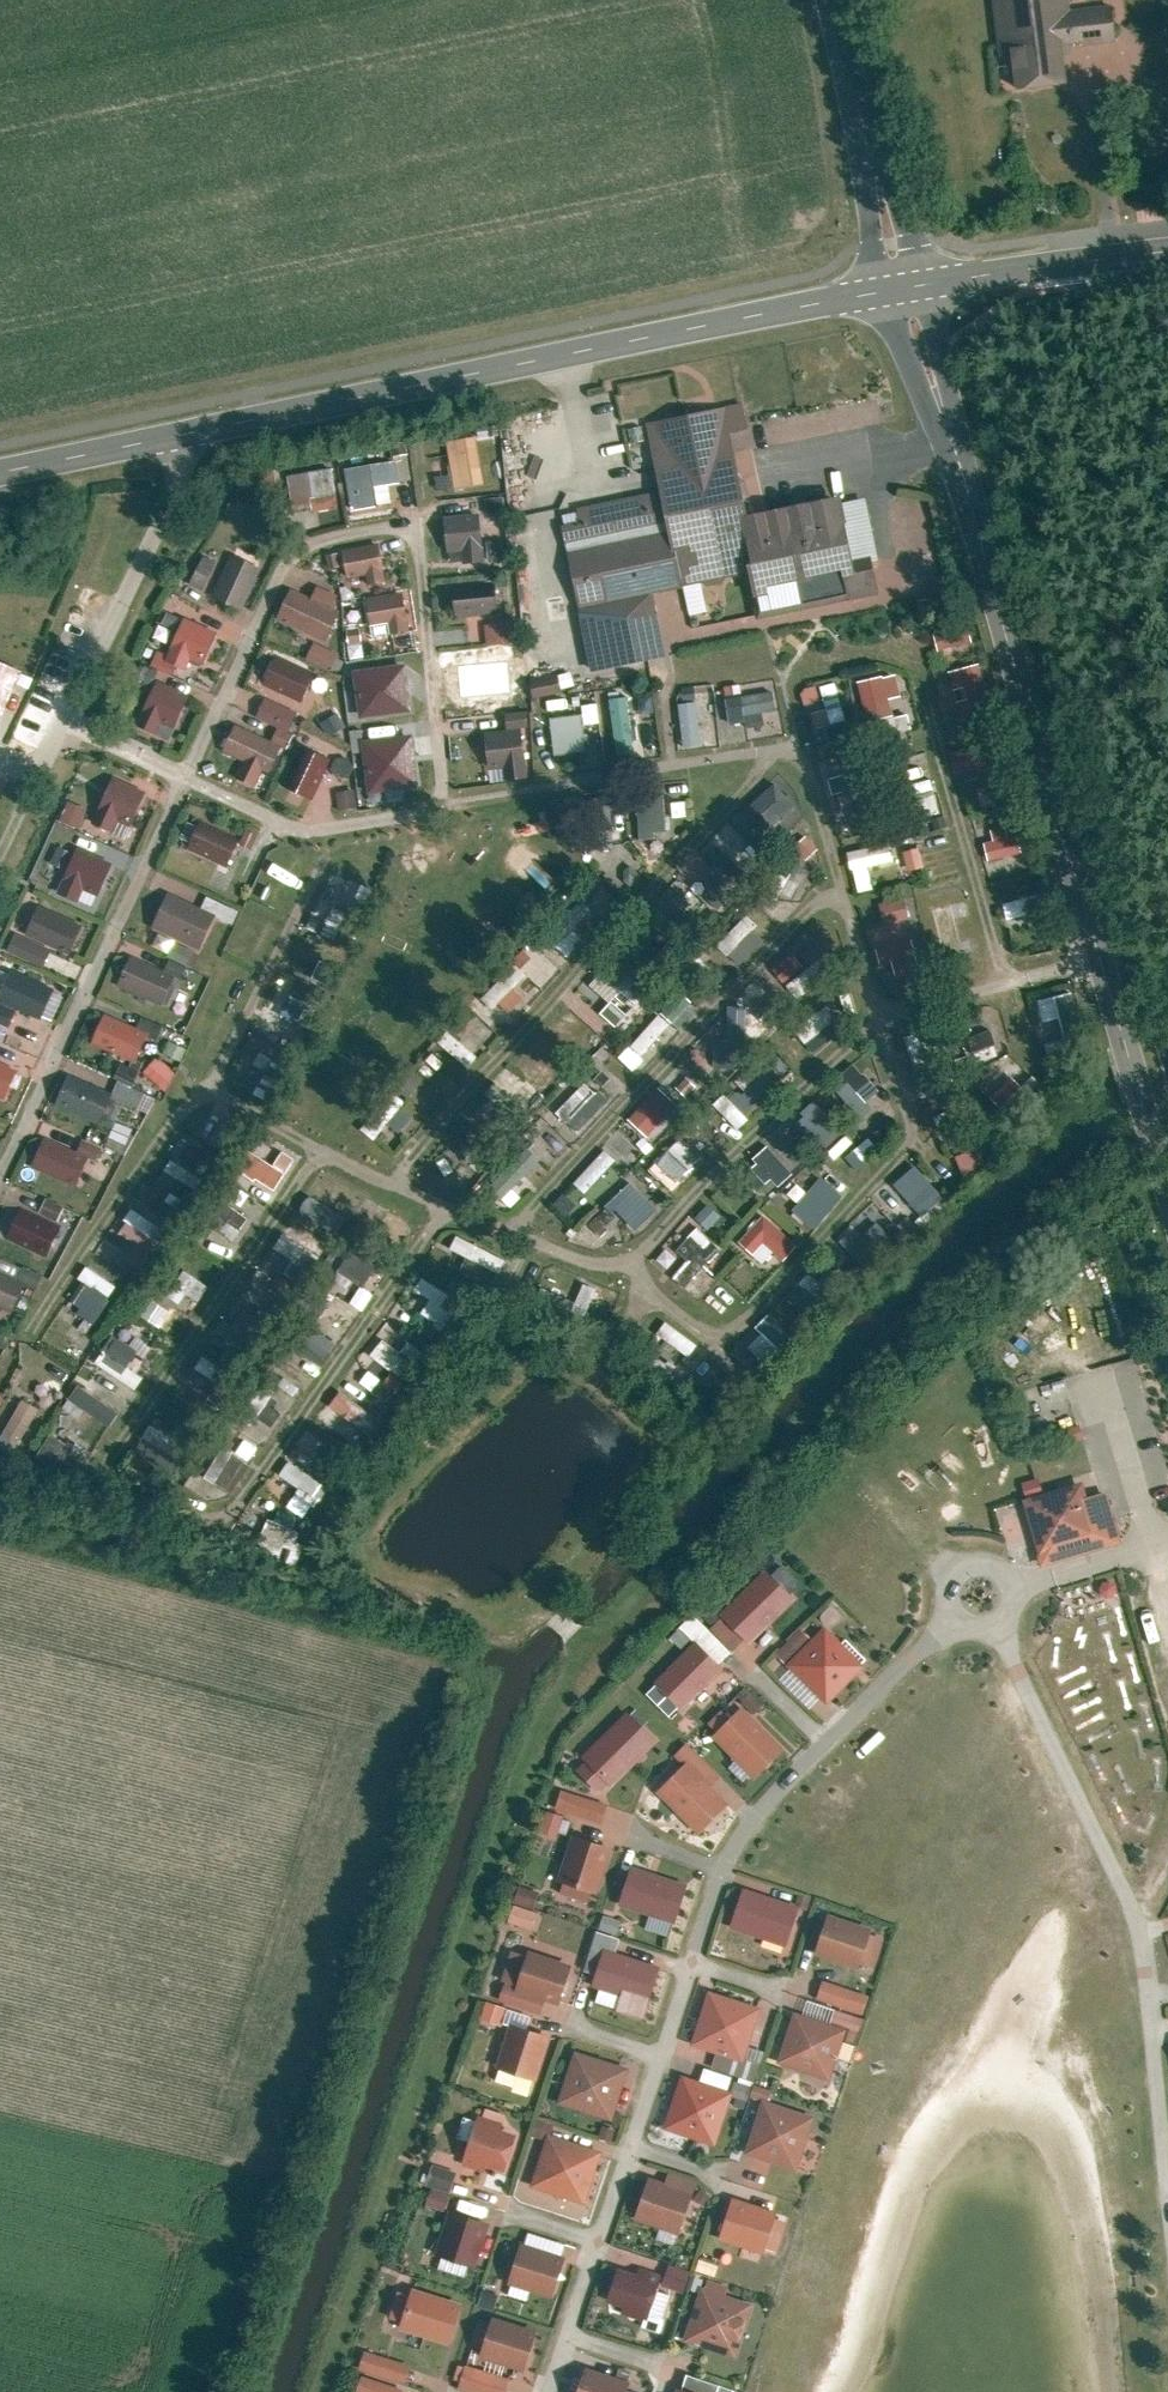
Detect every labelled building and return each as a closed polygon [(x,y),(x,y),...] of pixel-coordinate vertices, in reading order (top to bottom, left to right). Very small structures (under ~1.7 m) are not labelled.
[(999,66),(1019,64),(1022,88),(1067,82),(1063,47),(1115,41),(1110,1),(1073,5),(1073,0),(991,0),(999,66)] [(755,428),(748,401),(646,427),(662,488),(685,586),(751,571),(740,522),(753,519),(732,434),(755,428)] [(475,440),(445,445),(454,494),(484,489),(475,440)] [(396,462),(344,472),(352,511),(376,507),(373,491),(400,485),(396,462)] [(328,469),(286,477),(293,517),(335,510),(328,469)] [(256,498),(276,496),(275,471),(255,472),(256,498)] [(579,524),(560,529),(578,610),(652,594),(685,586),(662,488),(575,508),(579,524)] [(856,573),(840,500),(753,519),(740,522),(751,571),(761,615),(876,591),(871,569),(856,573)] [(479,515),(443,518),(445,555),(460,554),(460,564),(483,563),(479,515)] [(378,546),(343,552),(348,580),(365,577),(366,585),(384,582),(378,546)] [(215,564),(198,555),(185,582),(203,590),(215,564)] [(240,610),(259,571),(229,557),(211,596),(240,610)] [(494,582),(452,585),(455,618),(497,615),(494,582)] [(311,600),(290,591),(276,621),(324,644),(339,613),(330,609),(335,598),(316,589),(311,600)] [(652,594),(578,610),(591,672),(665,656),(652,594)] [(403,597),(366,602),(370,626),(389,623),(391,637),(408,634),(403,597)] [(216,634),(182,620),(164,663),(185,672),(189,661),(202,667),(216,634)] [(485,624),(485,644),(512,644),(512,624),(485,624)] [(967,624),(933,635),(939,653),(972,642),(967,624)] [(313,643),(306,661),(331,672),(339,654),(313,643)] [(312,675),(273,657),(260,685),(299,703),(312,675)] [(497,662),(456,664),(458,689),(478,688),(478,697),(499,695),(497,662)] [(981,662),(935,675),(947,716),(958,713),(963,732),(978,728),(975,717),(995,711),(981,662)] [(369,663),(353,665),(359,716),(408,711),(402,665),(370,667),(369,663)] [(0,664),(0,710),(18,672),(0,664)] [(897,673),(858,682),(870,736),(897,730),(890,699),(902,696),(897,673)] [(533,698),(562,692),(558,675),(530,681),(533,698)] [(829,742),(851,737),(837,681),(803,690),(812,728),(825,725),(829,742)] [(186,699),(156,684),(136,725),(166,740),(186,699)] [(765,726),(764,713),(775,712),(774,693),(742,695),(741,688),(715,689),(718,739),(744,738),(743,727),(765,726)] [(627,697),(609,700),(618,756),(636,753),(627,697)] [(295,714),(263,700),(255,719),(273,727),(268,740),(281,746),(295,714)] [(680,708),(682,748),(698,747),(695,707),(680,708)] [(583,716),(551,718),(553,755),(586,753),(583,716)] [(268,740),(233,726),(222,753),(243,763),(236,780),(253,788),(260,772),(268,775),(281,746),(268,740)] [(528,777),(521,732),(487,737),(493,782),(528,777)] [(410,737),(364,742),(370,791),(415,785),(410,737)] [(951,750),(951,772),(997,772),(997,750),(951,750)] [(326,765),(302,754),(285,790),(308,801),(326,765)] [(831,776),(836,809),(852,806),(855,821),(874,818),(871,796),(879,794),(875,769),(831,776)] [(930,779),(904,786),(913,820),(939,813),(930,779)] [(143,794),(109,780),(90,823),(109,831),(115,819),(129,825),(143,794)] [(1008,780),(976,791),(983,810),(1015,798),(1008,780)] [(667,795),(636,797),(639,841),(669,839),(667,795)] [(578,800),(581,848),(614,846),(611,798),(578,800)] [(62,824),(79,828),(84,807),(67,803),(62,824)] [(237,842),(198,824),(186,849),(225,867),(237,842)] [(1005,827),(991,829),(994,842),(983,844),(987,862),(1022,855),(1018,837),(1007,839),(1005,827)] [(806,837),(794,850),(805,861),(818,848),(806,837)] [(889,858),(886,844),(855,851),(862,882),(901,873),(897,856),(889,858)] [(109,864),(74,849),(55,894),(75,903),(81,890),(95,896),(109,864)] [(919,849),(903,852),(908,872),(924,868),(919,849)] [(793,902),(805,881),(792,874),(799,862),(786,854),(764,893),(779,901),(782,896),(793,902)] [(213,915),(168,894),(153,927),(198,948),(213,915)] [(543,937),(564,957),(582,940),(572,930),(593,909),(583,898),(543,937)] [(884,925),(910,919),(906,899),(879,904),(884,925)] [(964,959),(957,919),(969,917),(966,902),(932,908),(942,963),(964,959)] [(322,938),(352,945),(360,914),(330,906),(322,938)] [(72,925),(37,908),(25,932),(60,950),(72,925)] [(717,945),(739,967),(768,937),(746,915),(717,945)] [(875,950),(880,966),(891,962),(895,978),(920,970),(911,939),(875,950)] [(786,983),(795,997),(839,969),(821,941),(801,954),(810,968),(786,983)] [(507,1017),(538,986),(557,967),(534,944),(484,994),(507,1017)] [(173,946),(168,958),(188,965),(192,953),(173,946)] [(315,959),(307,976),(332,988),(340,971),(315,959)] [(174,977),(139,962),(127,989),(163,1004),(174,977)] [(4,1043),(17,1010),(52,1023),(64,992),(0,967),(0,1042),(4,1043)] [(615,979),(596,974),(590,997),(628,1006),(632,989),(613,984),(615,979)] [(310,1027),(323,988),(295,979),(282,1018),(310,1027)] [(1066,1038),(1081,1033),(1069,994),(1054,999),(1066,1038)] [(615,1027),(626,1017),(613,1003),(602,1013),(615,1027)] [(804,1044),(835,1021),(827,1009),(795,1032),(804,1044)] [(659,1016),(632,1047),(644,1057),(670,1026),(659,1016)] [(147,1035),(113,1018),(99,1047),(134,1063),(147,1035)] [(932,1027),(904,1037),(916,1073),(945,1062),(932,1027)] [(968,1039),(978,1063),(1000,1054),(989,1030),(968,1039)] [(168,1087),(175,1068),(151,1059),(144,1079),(168,1087)] [(252,1064),(241,1089),(270,1101),(285,1067),(270,1061),(266,1070),(252,1064)] [(859,1116),(882,1094),(853,1063),(829,1086),(859,1116)] [(0,1065),(0,1089),(9,1069),(0,1065)] [(734,1126),(773,1092),(759,1076),(720,1110),(734,1126)] [(990,1098),(1001,1108),(1021,1085),(1010,1076),(990,1098)] [(1033,1077),(1000,1108),(1010,1118),(1042,1086),(1033,1077)] [(111,1097),(76,1081),(63,1110),(98,1125),(111,1097)] [(556,1115),(578,1134),(607,1102),(585,1082),(556,1115)] [(140,1108),(144,1095),(117,1085),(112,1098),(140,1108)] [(508,1136),(528,1110),(497,1086),(477,1112),(508,1136)] [(392,1092),(360,1129),(374,1141),(405,1103),(392,1092)] [(814,1103),(792,1124),(822,1154),(844,1133),(814,1103)] [(403,1134),(413,1114),(400,1108),(390,1128),(403,1134)] [(115,1124),(110,1137),(127,1142),(131,1129),(115,1124)] [(963,1137),(969,1152),(955,1156),(961,1172),(992,1161),(981,1131),(963,1137)] [(471,1137),(459,1149),(451,1142),(428,1168),(450,1186),(484,1148),(471,1137)] [(656,1161),(677,1183),(699,1161),(678,1140),(656,1161)] [(87,1162),(52,1144),(40,1168),(76,1185),(87,1162)] [(526,1147),(488,1191),(503,1203),(540,1159),(526,1147)] [(750,1164),(776,1191),(793,1174),(768,1148),(750,1164)] [(276,1191),(294,1159),(281,1152),(273,1166),(248,1151),(237,1169),(276,1191)] [(154,1190),(168,1197),(177,1181),(195,1191),(202,1178),(170,1161),(154,1190)] [(915,1168),(904,1177),(930,1207),(941,1197),(915,1168)] [(792,1210),(815,1230),(843,1196),(820,1177),(792,1210)] [(607,1205),(635,1233),(657,1211),(629,1182),(607,1205)] [(337,1235),(346,1218),(308,1196),(299,1213),(337,1235)] [(855,1267),(901,1240),(881,1205),(835,1232),(855,1267)] [(708,1207),(698,1220),(709,1229),(719,1216),(708,1207)] [(136,1245),(125,1260),(142,1272),(169,1235),(133,1209),(117,1232),(136,1245)] [(58,1228),(21,1210),(6,1240),(43,1258),(58,1228)] [(770,1274),(797,1245),(763,1214),(736,1244),(770,1274)] [(688,1261),(673,1278),(685,1289),(720,1248),(696,1227),(675,1251),(688,1261)] [(215,1236),(208,1247),(224,1257),(231,1246),(215,1236)] [(456,1237),(450,1250),(501,1273),(506,1260),(456,1237)] [(340,1272),(366,1285),(384,1252),(357,1238),(340,1272)] [(675,1253),(663,1271),(673,1277),(685,1260),(675,1253)] [(181,1305),(196,1279),(183,1271),(168,1297),(181,1305)] [(809,1273),(798,1284),(805,1290),(792,1302),(806,1317),(830,1294),(809,1273)] [(0,1274),(0,1306),(12,1312),(25,1286),(0,1274)] [(422,1277),(414,1290),(429,1300),(420,1315),(441,1328),(459,1301),(422,1277)] [(321,1366),(330,1351),(307,1337),(327,1304),(315,1297),(287,1346),(321,1366)] [(688,1357),(697,1346),(666,1322),(657,1333),(688,1357)] [(769,1323),(746,1346),(773,1372),(796,1349),(769,1323)] [(142,1361),(151,1348),(135,1337),(129,1345),(116,1336),(96,1364),(135,1391),(151,1368),(142,1361)] [(424,1355),(409,1341),(400,1352),(384,1339),(371,1355),(402,1381),(424,1355)] [(1157,1437),(1136,1358),(1067,1376),(1080,1427),(1131,1414),(1133,1421),(1134,1420),(1139,1441),(1157,1437)] [(109,1427),(119,1411),(77,1385),(63,1409),(79,1418),(83,1412),(109,1427)] [(375,1437),(385,1420),(338,1392),(328,1410),(375,1437)] [(66,1475),(80,1451),(49,1434),(36,1458),(66,1475)] [(144,1441),(138,1451),(173,1474),(180,1464),(144,1441)] [(298,1488),(287,1508),(308,1520),(327,1485),(287,1462),(279,1476),(298,1488)] [(1080,1486),(1026,1500),(1042,1562),(1116,1543),(1103,1494),(1083,1499),(1080,1486)] [(256,1550),(297,1565),(309,1534),(268,1519),(256,1550)] [(793,1600),(767,1574),(720,1619),(745,1645),(793,1600)] [(851,1671),(821,1639),(791,1668),(820,1699),(851,1671)] [(718,1674),(690,1647),(659,1680),(686,1706),(718,1674)] [(736,1697),(753,1714),(765,1703),(747,1685),(736,1697)] [(777,1751),(741,1712),(717,1736),(755,1772),(777,1751)] [(634,1714),(587,1765),(612,1788),(659,1737),(634,1714)] [(724,1804),(687,1770),(664,1795),(695,1824),(701,1829),(724,1804)] [(560,1790),(554,1813),(599,1825),(600,1824),(628,1832),(633,1815),(611,1808),(612,1804),(560,1790)] [(541,1833),(556,1837),(562,1815),(548,1811),(541,1833)] [(606,1851),(572,1839),(556,1889),(590,1901),(606,1851)] [(684,1887),(634,1871),(623,1903),(673,1920),(684,1887)] [(509,1923),(532,1928),(540,1891),(517,1886),(509,1923)] [(796,1907),(747,1893),(735,1927),(786,1944),(796,1907)] [(869,1930),(826,1917),(816,1954),(859,1967),(869,1930)] [(656,1968),(605,1952),(595,1986),(646,2003),(656,1968)] [(567,1965),(525,1954),(515,1994),(556,2005),(567,1965)] [(863,2015),(869,1994),(822,1979),(816,1999),(863,2015)] [(750,2011),(710,1995),(695,2034),(735,2050),(750,2011)] [(840,2029),(798,2020),(788,2060),(830,2070),(840,2029)] [(546,2038),(511,2027),(494,2079),(513,2085),(516,2074),(533,2079),(546,2038)] [(619,2071),(577,2061),(567,2102),(609,2112),(619,2071)] [(720,2102),(678,2092),(669,2132),(711,2142),(720,2102)] [(803,2121),(762,2111),(752,2151),(794,2161),(803,2121)] [(514,2139),(473,2128),(463,2169),(504,2179),(514,2139)] [(592,2152),(550,2142),(540,2182),(582,2192),(592,2152)] [(432,2164),(425,2185),(450,2193),(457,2172),(432,2164)] [(689,2193),(647,2183),(637,2224),(679,2233),(689,2193)] [(445,2211),(450,2195),(431,2189),(426,2205),(445,2211)] [(775,2211),(733,2201),(724,2242),(766,2252),(775,2211)] [(485,2232),(445,2219),(431,2258),(472,2272),(485,2232)] [(556,2259),(514,2250),(505,2290),(547,2299),(556,2259)] [(668,2263),(660,2284),(682,2293),(691,2272),(668,2263)] [(658,2282),(616,2273),(607,2313),(649,2322),(658,2282)] [(457,2303),(416,2290),(404,2330),(445,2343),(457,2303)] [(736,2303),(694,2296),(686,2336),(728,2344),(736,2303)] [(397,2327),(404,2304),(394,2301),(387,2324),(397,2327)] [(535,2332),(493,2321),(483,2362),(525,2372),(535,2332)] [(364,2350),(358,2369),(405,2383),(411,2363),(364,2350)] [(585,2370),(578,2391),(623,2391),(626,2383),(585,2370)]
